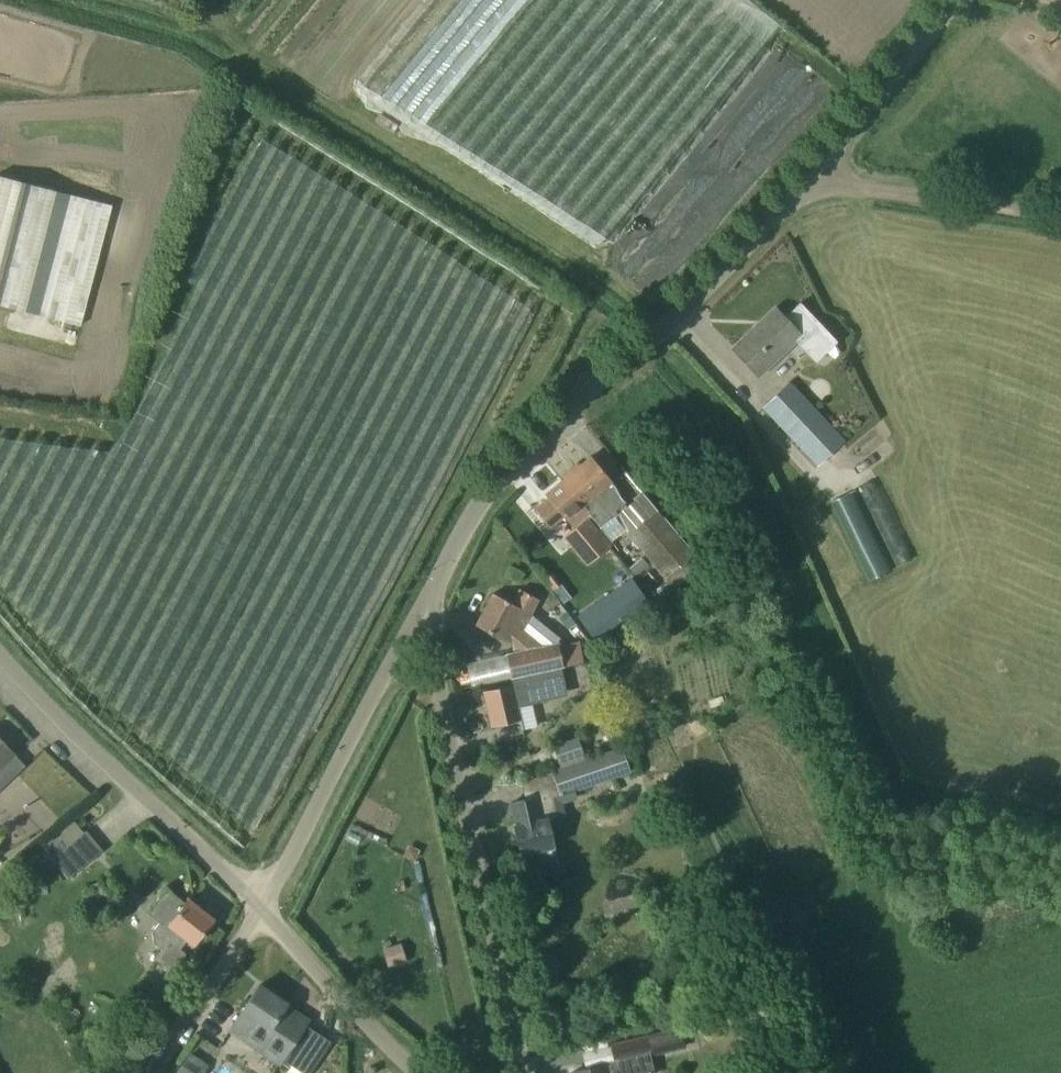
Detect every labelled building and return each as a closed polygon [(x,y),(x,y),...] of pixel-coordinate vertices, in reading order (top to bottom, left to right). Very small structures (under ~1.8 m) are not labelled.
[(113,333),(145,212),(0,173),(0,302),(113,333)] [(775,309),(733,348),(758,374),(800,335),(775,309)] [(612,343),(617,335),(608,329),(603,337),(612,343)] [(819,465),(844,441),(789,382),(763,406),(819,465)] [(73,444),(0,435),(0,492),(2,495),(10,496),(17,505),(28,496),(48,498),(50,481),(71,464),(73,444)] [(625,502),(620,496),(611,481),(591,456),(562,480),(582,505),(599,525),(610,516),(609,515),(625,502)] [(574,528),(564,536),(587,564),(609,545),(595,528),(599,525),(582,505),(562,480),(545,494),(548,497),(534,509),(549,527),(563,515),(574,528)] [(666,577),(680,565),(682,568),(659,587),(666,597),(703,566),(656,510),(630,531),(629,532),(666,577)] [(631,577),(577,614),(594,639),(648,602),(631,577)] [(582,661),(577,638),(558,642),(557,639),(545,642),(524,625),(538,598),(520,589),(512,603),(493,593),(476,625),(516,646),(515,650),(506,651),(511,675),(582,661)] [(570,682),(567,667),(554,669),(555,674),(533,679),(534,679),(483,690),(491,726),(520,719),(517,703),(560,693),(558,685),(570,682)] [(578,736),(552,744),(558,763),(584,755),(578,736)] [(14,754),(0,739),(0,767),(14,754)] [(615,776),(607,753),(552,771),(560,795),(615,776)] [(537,798),(525,800),(511,803),(515,824),(514,824),(521,854),(524,853),(527,868),(557,862),(547,818),(555,816),(550,795),(537,798)] [(86,830),(84,831),(73,818),(41,844),(69,878),(103,850),(86,830)] [(193,944),(213,919),(188,899),(185,902),(167,888),(147,913),(159,922),(152,931),(153,942),(162,949),(155,958),(172,971),(186,953),(180,948),(187,939),(193,944)] [(279,1063),(281,1059),(303,1072),(309,1072),(330,1042),(305,1025),(308,1020),(285,1004),(286,1003),(259,984),(229,1029),(279,1063)] [(571,1072),(655,1072),(650,1054),(683,1046),(680,1029),(611,1045),(615,1061),(605,1064),(571,1072)] [(190,1051),(175,1072),(202,1072),(208,1064),(190,1051)]
